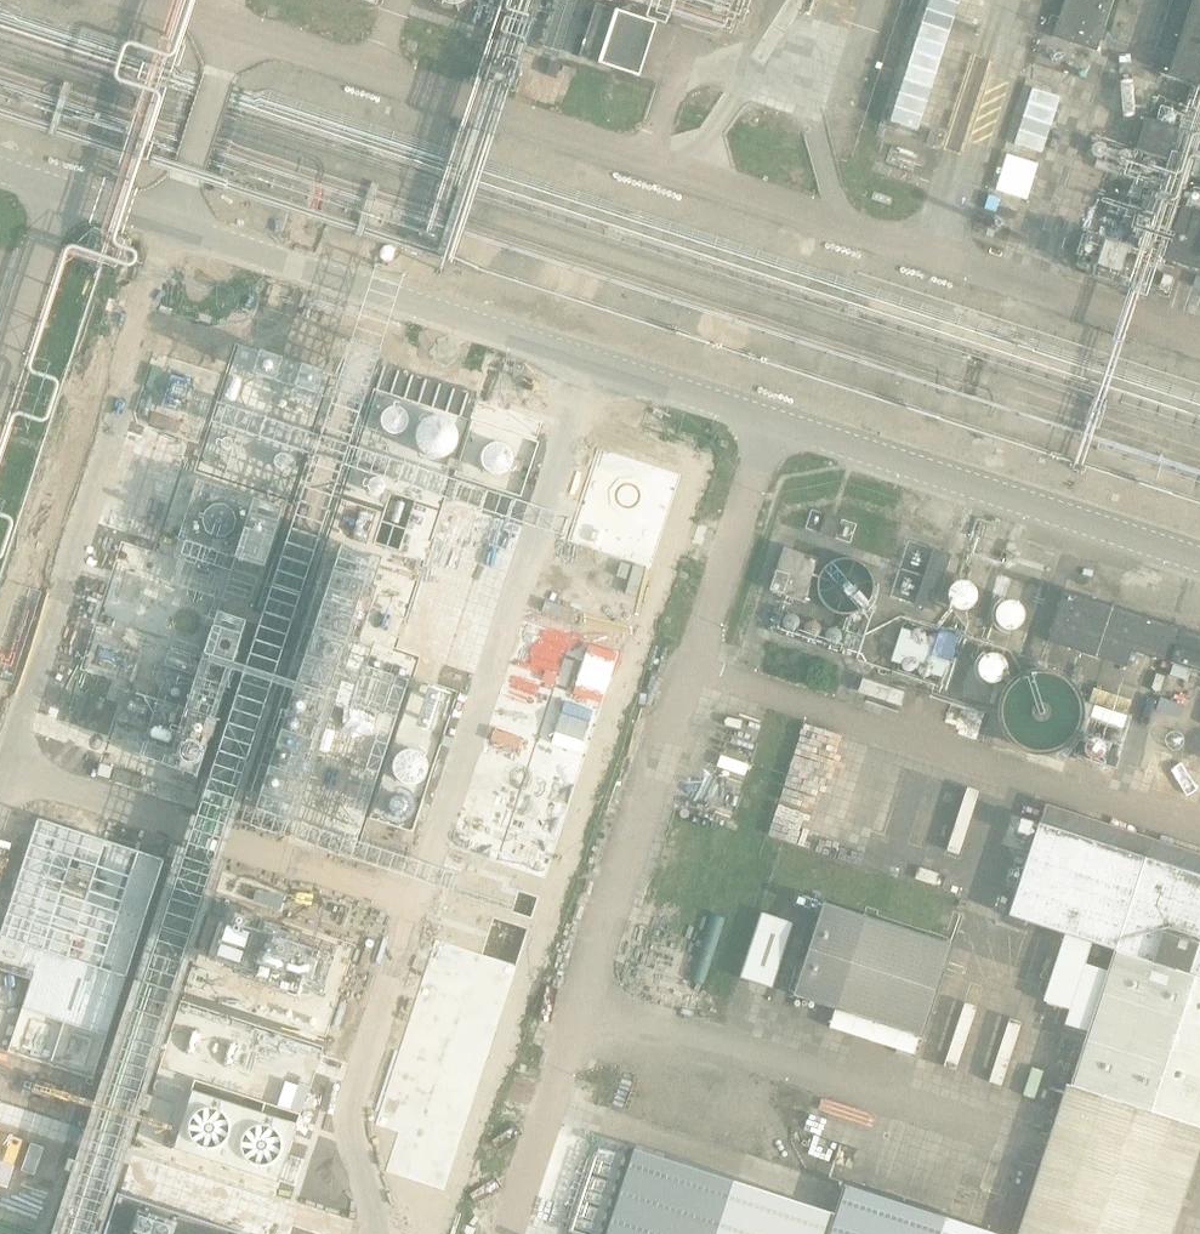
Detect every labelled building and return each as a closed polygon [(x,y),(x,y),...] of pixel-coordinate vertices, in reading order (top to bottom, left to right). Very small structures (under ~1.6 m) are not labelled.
[(1052,38),(1095,52),(1112,0),(1064,0),(1052,38)] [(1191,83),(1199,85),(1199,0),(1192,0),(1167,75),(1191,83)] [(578,58),(639,78),(656,24),(595,4),(578,58)] [(1135,150),(1166,160),(1176,129),(1145,119),(1135,150)] [(1199,271),(1199,269),(1199,209),(1182,203),(1164,260),(1199,271)] [(474,375),(420,357),(408,394),(461,412),(474,375)] [(535,466),(552,414),(481,392),(464,444),(535,466)] [(295,460),(289,486),(322,493),(327,467),(295,460)] [(768,587),(802,598),(816,555),(782,544),(768,587)] [(933,611),(951,554),(933,549),(915,605),(933,611)] [(881,585),(881,584),(880,576),(877,571),(874,568),(869,564),(865,563),(857,561),(853,562),(848,564),(842,568),(837,576),(835,584),(836,589),(837,594),(842,600),(849,605),(857,607),(866,606),(874,601),(879,595),(881,585)] [(976,595),(976,594),(975,588),(972,583),(967,580),(960,578),(954,579),(950,582),(946,587),(944,594),(945,600),(948,605),(953,609),(958,610),(965,610),(970,607),(974,602),(976,595)] [(1063,591),(1047,642),(1126,667),(1131,650),(1199,672),(1199,635),(1063,591)] [(1025,612),(1024,606),(1021,601),(1016,597),(1010,596),(1002,597),(998,600),(994,605),(993,611),(993,616),(996,622),(1001,626),(1007,628),(1015,627),(1019,624),(1023,618),(1025,612)] [(1004,667),(1004,666),(1003,660),(1000,654),(995,651),(989,649),(983,650),(977,654),(973,659),(972,665),(973,671),(976,676),(981,680),(987,682),(993,681),(999,677),(1002,673),(1004,667)] [(1082,706),(1082,705),(1082,697),(1079,689),(1076,682),(1070,674),(1062,668),(1056,665),(1050,662),(1040,661),(1033,661),(1022,664),(1014,668),(1007,673),(1003,678),(998,687),(995,695),(994,704),(994,713),(997,722),(1002,731),(1007,736),(1013,741),(1019,745),(1028,748),(1036,749),(1045,749),(1054,746),(1062,743),(1068,738),(1074,731),(1078,724),(1081,714),(1082,706)] [(1046,804),(1008,916),(1064,934),(1044,999),(1072,1008),(1067,1024),(1088,1030),(1060,1114),(1104,1128),(1112,1100),(1199,1129),(1199,856),(1046,804)] [(1016,816),(1009,841),(1031,847),(1038,822),(1016,816)] [(913,1054),(950,945),(823,903),(793,996),(836,1010),(829,1027),(913,1054)] [(761,912),(740,977),(773,988),(794,923),(761,912)] [(607,1233),(827,1233),(835,1209),(635,1145),(607,1233)] [(843,1184),(835,1209),(827,1233),(994,1233),(843,1184)]
